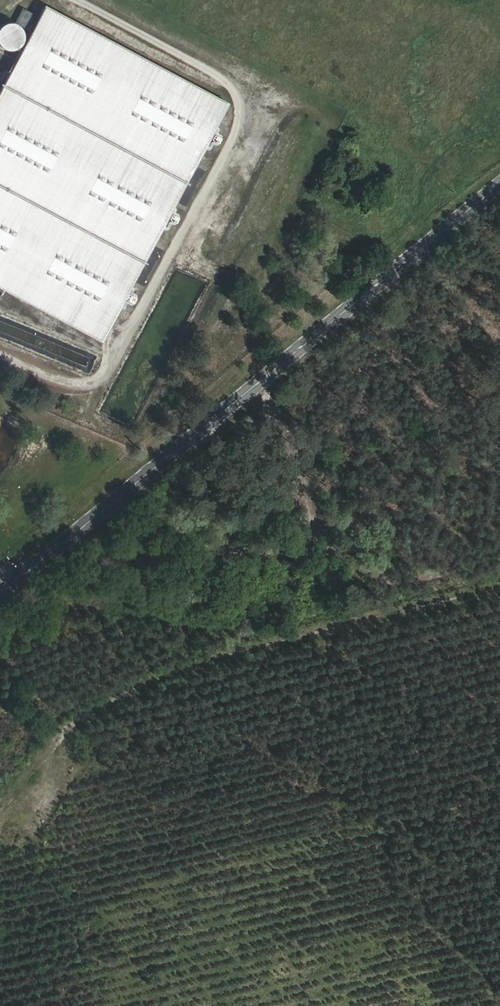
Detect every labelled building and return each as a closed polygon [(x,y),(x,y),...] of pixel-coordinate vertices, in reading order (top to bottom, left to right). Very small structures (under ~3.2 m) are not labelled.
[(42,4),(0,81),(0,288),(97,340),(225,102),(42,4)] [(0,26),(0,45),(13,51),(23,29),(3,20),(0,26)]
